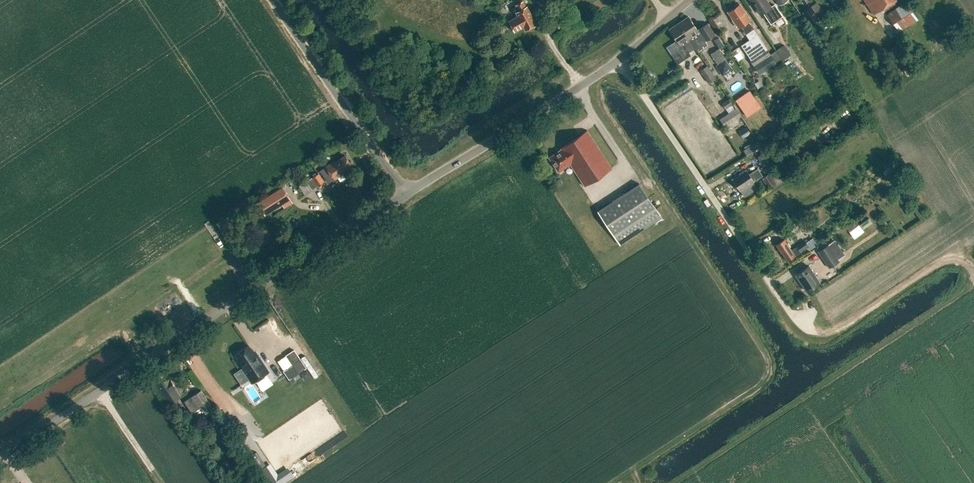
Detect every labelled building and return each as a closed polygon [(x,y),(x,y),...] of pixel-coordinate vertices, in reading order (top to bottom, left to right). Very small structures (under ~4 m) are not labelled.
[(760,15),(763,13),(771,24),(782,16),(774,5),(771,7),(766,0),(750,0),(760,15)] [(874,15),(896,0),(864,0),(874,15)] [(526,7),(523,1),(516,5),(519,11),(516,13),(518,16),(509,21),(515,31),(523,26),(525,30),(534,25),(532,23),(535,21),(527,6),(526,7)] [(899,31),(918,18),(907,1),(887,13),(899,31)] [(748,21),(750,20),(740,4),(728,12),(739,28),(741,27),(749,40),(741,45),(749,58),(754,67),(771,56),(748,21)] [(810,26),(819,20),(810,7),(801,13),(810,26)] [(697,32),(687,17),(678,22),(695,47),(697,51),(706,45),(704,41),(713,35),(707,25),(697,32)] [(688,52),(695,47),(678,22),(669,28),(681,47),(671,53),(678,63),(690,55),(688,52)] [(719,47),(723,45),(719,37),(714,40),(719,47)] [(783,60),(790,55),(784,44),(776,49),(783,60)] [(711,53),(718,63),(726,58),(719,47),(711,53)] [(708,82),(715,77),(707,65),(700,69),(708,82)] [(755,96),(741,105),(748,116),(762,106),(755,96)] [(726,108),(733,103),(729,98),(722,102),(726,108)] [(725,126),(741,115),(736,107),(719,119),(725,126)] [(612,168),(587,130),(561,148),(562,149),(549,157),(559,172),(570,164),(585,186),(612,168)] [(749,142),(740,149),(744,155),(753,148),(749,142)] [(762,162),(771,156),(767,150),(757,156),(762,162)] [(347,158),(345,155),(336,162),(335,160),(326,167),(334,179),(344,173),(343,172),(352,166),(350,163),(347,158)] [(762,176),(758,170),(749,175),(746,170),(739,175),(740,176),(733,180),(740,191),(741,191),(745,197),(757,189),(753,182),(762,176)] [(769,189),(782,181),(775,170),(762,179),(769,189)] [(311,190),(313,189),(325,182),(319,174),(306,182),(311,190)] [(662,217),(640,183),(598,211),(608,226),(616,238),(620,244),(662,217)] [(258,205),(266,217),(291,200),(283,188),(258,205)] [(797,215),(787,222),(792,229),(802,222),(797,215)] [(816,244),(812,239),(806,243),(804,241),(797,246),(796,248),(792,251),(784,240),(776,245),(787,261),(795,255),(795,256),(808,247),(810,249),(816,244)] [(829,267),(839,260),(838,259),(843,255),(833,240),(818,251),(829,267)] [(808,291),(820,282),(809,266),(796,275),(808,291)] [(256,356),(248,345),(235,353),(241,362),(239,363),(252,383),(269,372),(258,355),(256,356)] [(306,367),(294,349),(286,355),(292,364),(283,370),(289,378),(306,367)] [(169,380),(163,371),(152,378),(169,404),(177,399),(171,390),(175,387),(170,379),(169,380)] [(205,413),(214,407),(202,389),(184,400),(192,412),(200,408),(200,409),(202,408),(205,413)]
